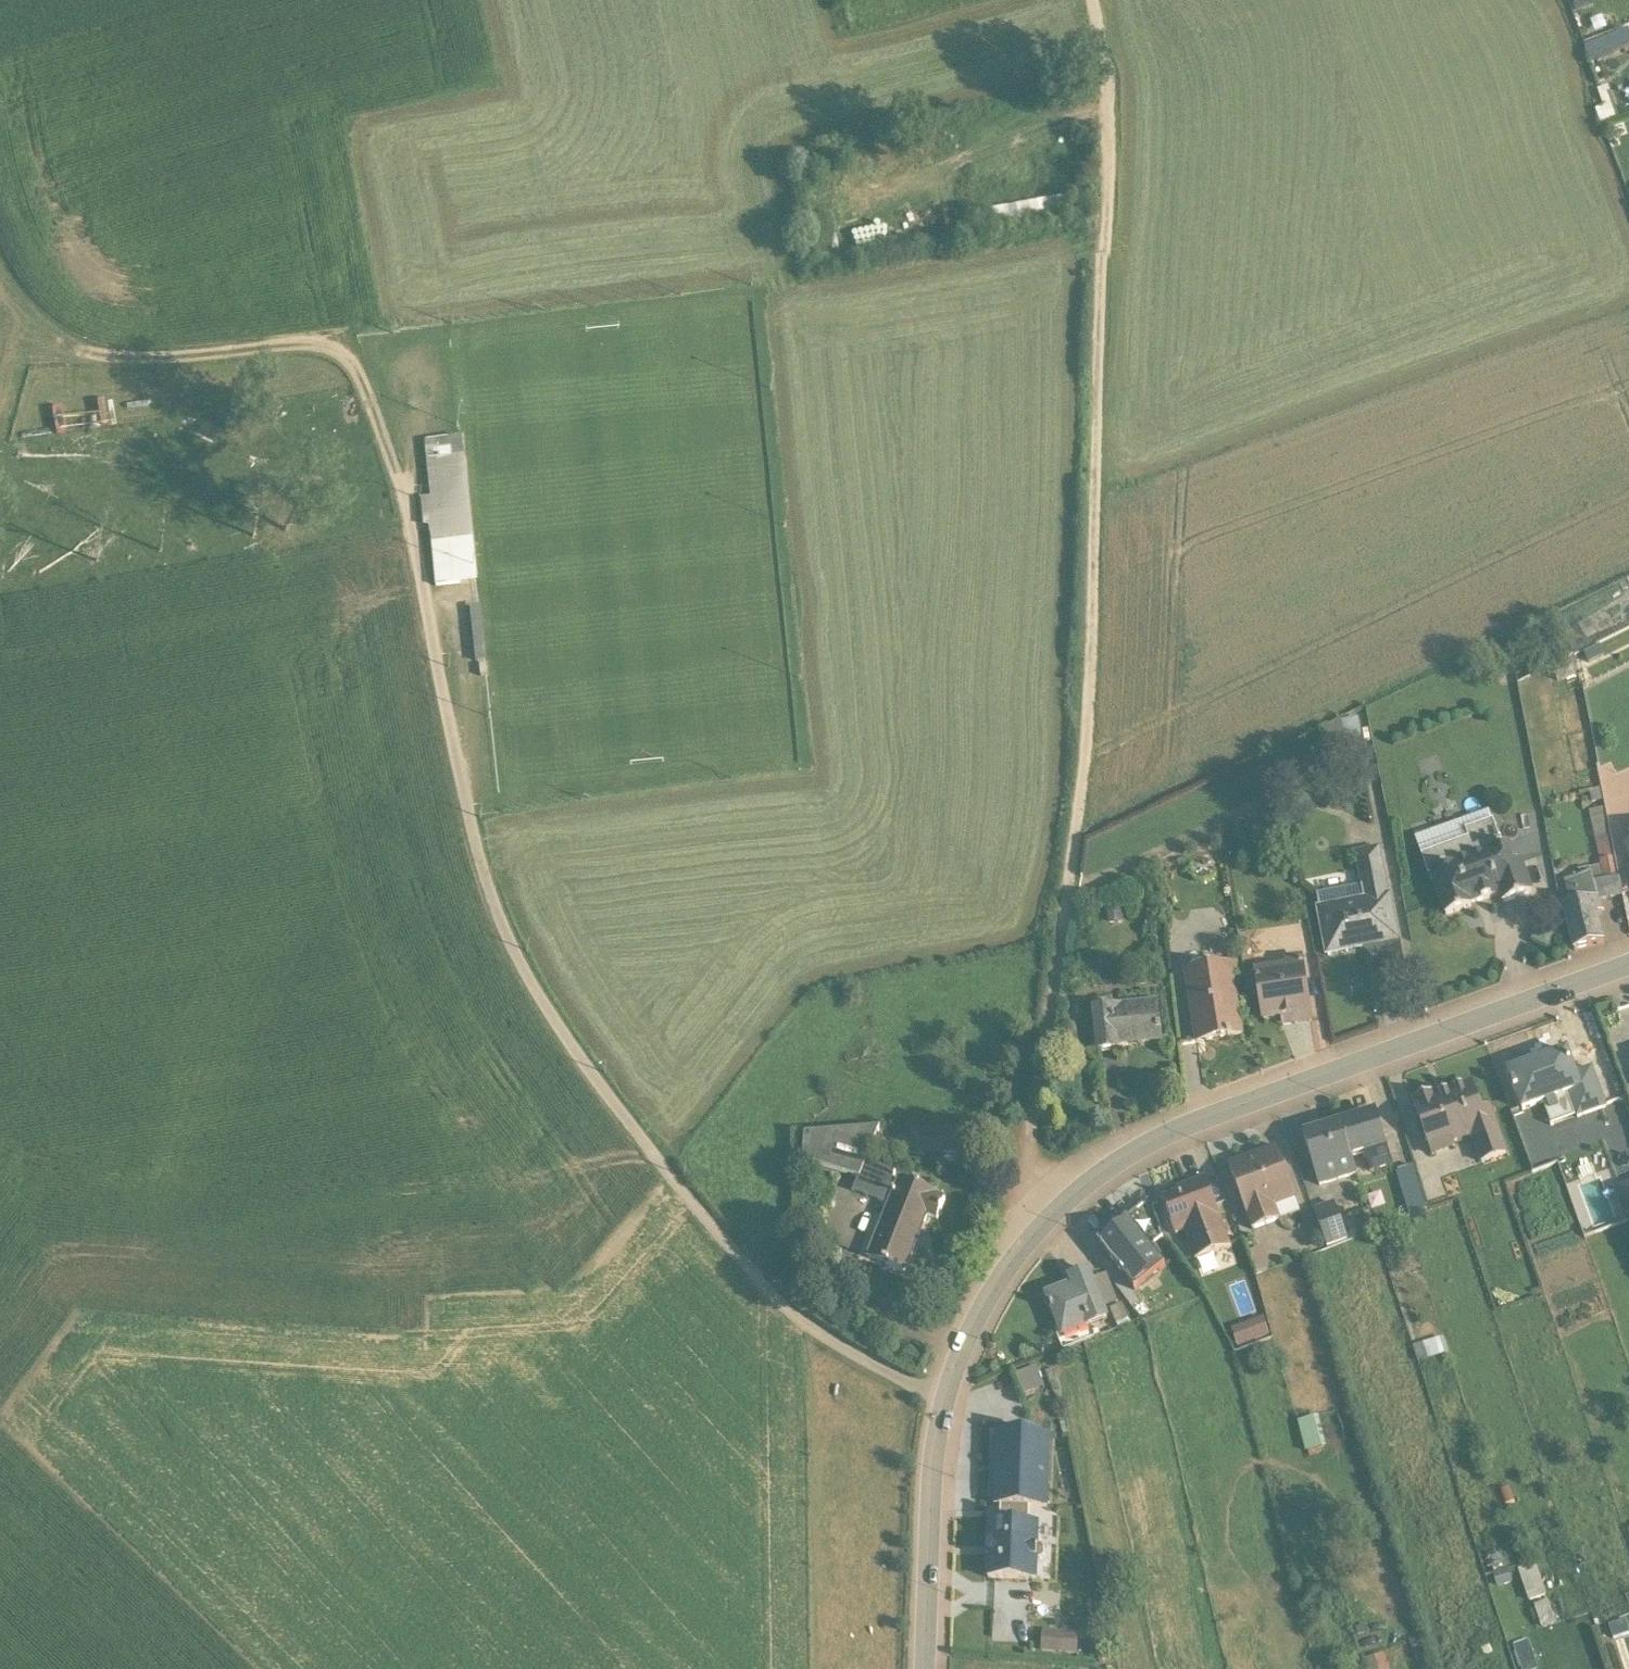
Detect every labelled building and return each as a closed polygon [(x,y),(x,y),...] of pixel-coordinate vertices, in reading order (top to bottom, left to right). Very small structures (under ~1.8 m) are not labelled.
[(1571,8),(1576,23),(1593,16),(1588,2),(1571,8)] [(1584,57),(1590,73),(1628,58),(1628,40),(1584,57)] [(1620,128),(1608,96),(1597,100),(1601,117),(1596,121),(1601,135),(1602,135),(1620,128)] [(950,217),(940,219),(945,245),(955,243),(950,217)] [(428,548),(470,546),(459,447),(425,451),(422,451),(422,457),(427,507),(419,508),(421,529),(427,529),(428,548)] [(470,546),(428,548),(433,596),(474,592),(474,590),(474,588),(470,546)] [(1555,624),(1575,663),(1576,662),(1628,636),(1628,587),(1555,624)] [(477,616),(467,617),(473,672),(483,670),(478,627),(477,616)] [(1573,667),(1551,675),(1557,691),(1579,683),(1573,667)] [(1359,727),(1329,732),(1334,766),(1364,761),(1359,727)] [(1623,904),(1617,875),(1604,816),(1590,819),(1589,820),(1600,874),(1578,879),(1580,885),(1571,888),(1570,887),(1564,889),(1569,908),(1570,909),(1576,907),(1578,912),(1563,917),(1574,959),(1575,959),(1603,951),(1597,925),(1604,923),(1600,910),(1623,904)] [(1502,913),(1533,902),(1522,870),(1515,873),(1508,855),(1503,857),(1493,831),(1466,841),(1469,849),(1423,865),(1445,927),(1474,916),(1473,913),(1498,905),(1502,913)] [(1354,861),(1360,895),(1317,904),(1329,965),(1373,956),(1379,985),(1403,981),(1379,856),(1354,861)] [(1122,917),(1106,919),(1108,934),(1124,931),(1122,917)] [(1541,929),(1531,950),(1548,959),(1559,937),(1541,929)] [(1113,976),(1102,963),(1089,974),(1100,987),(1113,976)] [(1286,974),(1255,980),(1263,1032),(1282,1029),(1284,1037),(1314,1032),(1303,966),(1285,969),(1286,974)] [(1196,1054),(1245,1046),(1233,973),(1184,981),(1196,1054)] [(1164,1052),(1160,1011),(1159,1011),(1123,1014),(1123,1015),(1093,1018),(1097,1063),(1121,1060),(1121,1056),(1164,1052)] [(1509,1083),(1522,1122),(1546,1113),(1553,1133),(1575,1125),(1576,1128),(1608,1117),(1593,1076),(1574,1083),(1566,1062),(1509,1083)] [(1472,1090),(1412,1110),(1432,1166),(1457,1158),(1455,1154),(1471,1148),(1481,1174),(1508,1164),(1490,1115),(1481,1118),(1472,1090)] [(1377,1121),(1341,1132),(1353,1168),(1365,1164),(1371,1182),(1393,1175),(1377,1121)] [(1304,1145),(1323,1195),(1358,1183),(1341,1132),(1304,1145)] [(804,1170),(858,1188),(881,1137),(880,1136),(806,1141),(806,1142),(803,1169),(804,1170)] [(1549,1151),(1526,1160),(1534,1180),(1557,1171),(1549,1151)] [(1296,1209),(1277,1156),(1228,1173),(1252,1239),(1280,1229),(1281,1228),(1301,1221),(1296,1209)] [(895,1188),(896,1181),(867,1169),(858,1188),(854,1201),(888,1215),(867,1267),(905,1282),(928,1225),(937,1229),(946,1209),(895,1188)] [(1427,1218),(1413,1176),(1396,1182),(1410,1224),(1427,1218)] [(1178,1203),(1162,1208),(1176,1244),(1185,1241),(1196,1270),(1232,1256),(1205,1188),(1177,1199),(1178,1203)] [(1615,1197),(1626,1225),(1628,1224),(1628,1192),(1615,1197)] [(1314,1219),(1329,1256),(1347,1249),(1333,1211),(1314,1219)] [(1162,1248),(1147,1213),(1098,1252),(1135,1299),(1165,1275),(1151,1257),(1162,1248)] [(1097,1333),(1108,1329),(1105,1321),(1103,1317),(1118,1311),(1107,1283),(1092,1288),(1089,1280),(1071,1287),(1071,1288),(1073,1295),(1047,1305),(1059,1335),(1055,1337),(1064,1359),(1102,1344),(1097,1333)] [(1132,1332),(1123,1313),(1110,1319),(1119,1338),(1132,1332)] [(1267,1328),(1254,1333),(1258,1346),(1271,1342),(1270,1338),(1267,1328)] [(1414,1357),(1413,1357),(1418,1371),(1448,1361),(1444,1347),(1414,1357)] [(1044,1397),(1036,1375),(1018,1382),(1025,1404),(1044,1397)] [(1318,1426),(1298,1431),(1306,1461),(1326,1455),(1318,1426)] [(989,1587),(1038,1591),(1039,1590),(1040,1570),(1043,1569),(1046,1566),(1046,1557),(1044,1554),(1041,1553),(1041,1533),(1030,1533),(1031,1518),(1050,1518),(1053,1443),(1012,1442),(1012,1444),(998,1445),(996,1515),(1001,1516),(1000,1532),(990,1533),(989,1587)] [(1518,1572),(1529,1604),(1546,1598),(1535,1566),(1518,1572)] [(1509,1572),(1492,1576),(1496,1587),(1512,1583),(1509,1572)] [(1533,1606),(1541,1630),(1555,1625),(1547,1602),(1533,1606)] [(1604,1647),(1614,1643),(1608,1625),(1597,1629),(1604,1647)] [(1080,1645),(1060,1643),(1058,1660),(1078,1662),(1080,1645)] [(1384,1655),(1361,1661),(1364,1668),(1387,1668),(1384,1655)]
